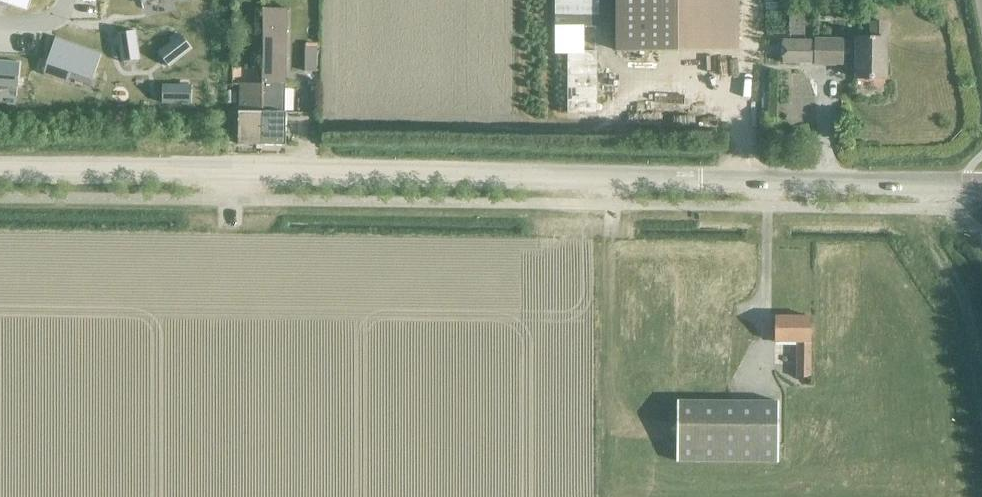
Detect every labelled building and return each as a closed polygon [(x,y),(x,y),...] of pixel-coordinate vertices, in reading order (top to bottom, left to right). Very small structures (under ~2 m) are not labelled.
[(1,3),(26,10),(29,0),(2,0),(1,3)] [(737,0),(616,0),(616,52),(737,51),(737,0)] [(261,128),(261,145),(284,146),(284,83),(285,54),(285,9),(261,9),(262,55),(261,83),(261,85),(261,113),(261,128)] [(815,41),(783,40),(783,64),(815,64),(843,65),(843,61),(856,61),(856,79),(885,79),(885,60),(888,60),(889,48),(886,48),(886,23),(872,23),(871,38),(857,38),(857,42),(843,42),(843,41),(815,40),(815,41)] [(134,31),(117,34),(120,58),(137,55),(134,31)] [(180,36),(161,51),(172,64),(191,49),(180,36)] [(54,38),(42,72),(67,80),(70,71),(91,78),(99,53),(54,38)] [(316,72),(317,48),(304,48),(304,72),(316,72)] [(595,52),(566,52),(566,113),(595,113),(595,52)] [(17,87),(19,63),(0,61),(0,85),(17,87)] [(239,85),(239,105),(239,113),(238,113),(238,145),(261,145),(261,128),(261,113),(261,85),(239,85)] [(190,86),(166,86),(166,103),(190,103),(190,86)] [(811,379),(811,317),(776,317),(776,344),(798,344),(798,379),(811,379)] [(780,402),(678,402),(678,463),(779,463),(780,402)]
